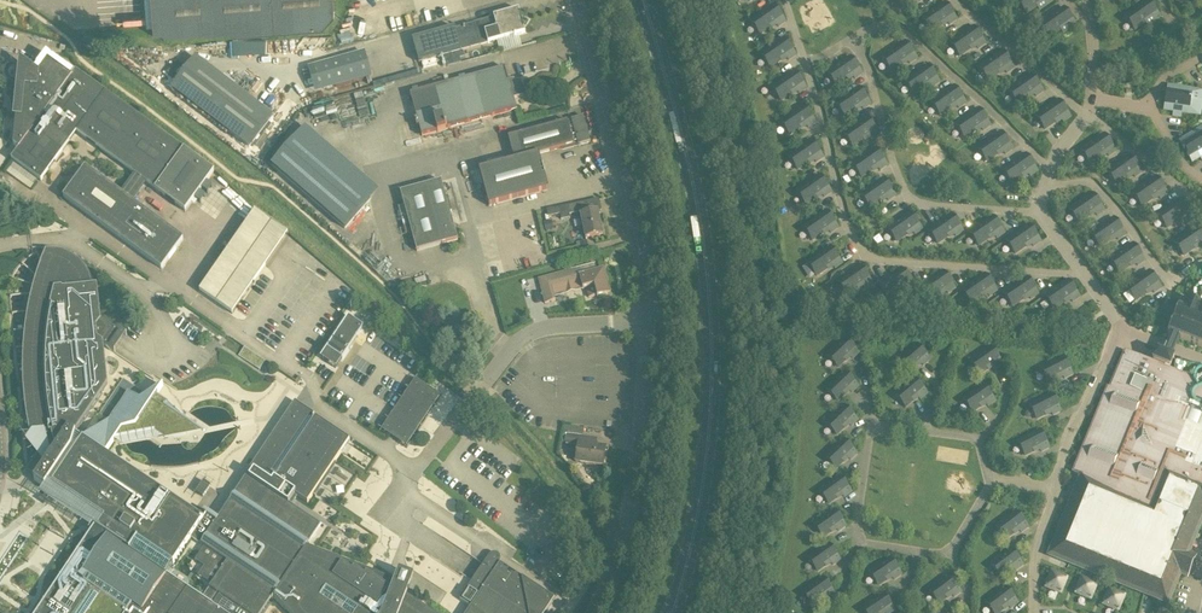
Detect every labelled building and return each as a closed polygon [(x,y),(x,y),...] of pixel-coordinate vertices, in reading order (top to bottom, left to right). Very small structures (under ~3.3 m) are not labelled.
[(155,37),(323,25),(335,12),(334,0),(152,0),(155,37)] [(902,9),(914,0),(896,0),(902,9)] [(1052,2),(1050,0),(1018,0),(1017,1),(1026,14),(1037,6),(1039,10),(1052,2)] [(1148,26),(1160,17),(1148,1),(1125,17),(1134,30),(1145,22),(1148,26)] [(949,25),(956,20),(944,4),(921,20),(930,33),(946,22),(949,25)] [(778,27),(785,22),(774,6),(751,21),(760,35),(776,24),(778,27)] [(1063,33),(1075,25),(1064,8),(1041,24),(1050,37),(1061,30),(1063,33)] [(475,35),(522,22),(519,10),(494,17),(494,18),(474,23),(474,25),(472,25),(475,35)] [(475,35),(478,47),(492,43),(492,42),(500,39),(500,40),(525,33),(522,22),(475,35)] [(478,47),(475,35),(472,25),(456,30),(455,28),(412,40),(419,63),(462,51),(478,47)] [(978,49),(985,44),(973,28),(950,44),(959,57),(975,46),(978,49)] [(789,60),(796,55),(784,39),(761,55),(770,68),(786,57),(789,60)] [(910,64),(917,59),(905,42),(882,58),(891,71),(907,60),(910,64)] [(336,88),(372,78),(365,52),(329,62),(336,88)] [(1006,73),(1013,69),(1002,52),(979,68),(988,81),(1004,70),(1006,73)] [(855,79),(862,74),(850,57),(828,73),(837,86),(852,75),(855,79)] [(72,77),(48,59),(37,74),(21,63),(21,69),(20,78),(20,84),(22,85),(20,114),(17,114),(14,145),(19,149),(11,160),(13,161),(15,163),(41,182),(77,133),(185,212),(214,172),(76,71),(72,77)] [(195,59),(172,90),(249,147),(272,116),(195,59)] [(936,85),(943,80),(931,63),(909,79),(918,92),(934,81),(936,85)] [(508,80),(505,69),(410,95),(417,119),(415,119),(417,128),(419,127),(422,136),(437,132),(437,133),(446,131),(446,130),(517,110),(514,99),(526,96),(521,79),(517,81),(513,79),(508,80)] [(799,93),(806,89),(795,72),(772,88),(781,101),(797,90),(799,93)] [(1035,97),(1042,93),(1031,76),(1008,92),(1017,105),(1033,94),(1035,97)] [(962,106),(969,101),(958,84),(935,100),(944,113),(960,102),(962,106)] [(1181,119),(1181,115),(1201,118),(1201,110),(1201,102),(1194,101),(1195,90),(1167,85),(1163,112),(1173,113),(1172,118),(1181,119)] [(863,109),(870,104),(859,88),(836,104),(845,117),(861,106),(863,109)] [(1063,122),(1070,117),(1059,101),(1036,117),(1045,130),(1061,119),(1063,122)] [(356,104),(337,107),(336,102),(314,107),(318,129),(359,120),(356,104)] [(808,128),(815,123),(804,106),(781,122),(790,135),(806,124),(808,128)] [(987,128),(994,123),(982,107),(959,123),(968,136),(984,125),(987,128)] [(578,146),(591,142),(584,117),(571,120),(571,121),(509,138),(515,161),(484,169),(494,206),(549,191),(539,155),(578,144),(578,146)] [(872,140),(879,135),(867,118),(844,134),(853,147),(869,136),(872,140)] [(1178,142),(1192,165),(1201,160),(1201,162),(1201,127),(1178,142)] [(1009,152),(1016,147),(1004,130),(982,146),(991,159),(1006,148),(1009,152)] [(330,134),(331,155),(358,155),(358,141),(351,141),(351,133),(330,134)] [(1109,156),(1116,152),(1104,135),(1081,151),(1090,164),(1106,153),(1109,156)] [(298,136),(272,165),(345,229),(370,200),(298,136)] [(816,162),(823,157),(812,141),(789,157),(798,170),(814,159),(816,162)] [(880,170),(887,165),(875,149),(853,165),(862,178),(878,167),(880,170)] [(1030,176),(1037,171),(1026,155),(1003,171),(1012,184),(1028,173),(1030,176)] [(1135,177),(1142,173),(1130,156),(1107,172),(1117,185),(1132,174),(1135,177)] [(162,270),(184,240),(86,168),(64,198),(162,270)] [(824,197),(831,192),(820,176),(797,192),(806,205),(822,194),(824,197)] [(1160,199),(1167,194),(1156,178),(1133,193),(1142,206),(1158,196),(1160,199)] [(888,201),(895,196),(884,179),(861,195),(870,208),(886,197),(888,201)] [(417,251),(458,240),(441,181),(401,192),(417,251)] [(1097,216),(1104,211),(1092,194),(1070,210),(1079,223),(1095,212),(1097,216)] [(603,235),(598,211),(602,211),(599,199),(568,206),(570,215),(581,213),(581,215),(586,239),(603,235)] [(1185,221),(1192,216),(1181,199),(1158,215),(1167,228),(1183,217),(1185,221)] [(259,211),(205,291),(238,313),(290,237),(292,234),(259,211)] [(831,233),(838,228),(826,212),(803,227),(812,240),(828,229),(831,233)] [(915,234),(922,230),(910,213),(888,229),(897,242),(912,231),(915,234)] [(956,236),(963,232),(951,215),(929,231),(938,244),(954,233),(956,236)] [(997,238),(1004,234),(993,217),(970,233),(979,246),(995,235),(997,238)] [(1118,240),(1125,235),(1114,219),(1091,234),(1100,248),(1116,237),(1118,240)] [(1033,247),(1040,242),(1029,225),(1006,241),(1015,254),(1031,243),(1033,247)] [(1201,248),(1201,234),(1197,227),(1175,243),(1184,256),(1200,245),(1201,249),(1201,248)] [(1138,266),(1145,261),(1133,245),(1110,260),(1119,273),(1135,262),(1138,266)] [(835,269),(842,264),(830,247),(808,263),(817,276),(832,265),(835,269)] [(49,503),(50,505),(51,504),(58,495),(101,524),(98,528),(96,526),(92,532),(38,612),(262,612),(273,597),(288,612),(431,612),(407,597),(394,588),(397,582),(395,582),(306,547),(320,526),(289,505),(295,496),(307,504),(350,441),(315,418),(313,422),(291,407),(249,470),(253,473),(249,478),(247,477),(218,519),(208,513),(203,520),(201,518),(202,518),(200,517),(105,455),(106,454),(114,441),(123,446),(151,440),(163,438),(165,440),(201,432),(167,408),(169,404),(157,396),(163,386),(140,402),(128,394),(109,422),(83,439),(83,440),(76,435),(108,386),(104,345),(112,350),(122,335),(102,322),(98,288),(93,288),(90,279),(86,271),(80,264),(73,258),(65,254),(56,252),(46,252),(38,274),(32,297),(27,320),(24,344),(23,368),(24,390),(26,412),(30,435),(31,437),(44,434),(51,456),(45,465),(38,476),(34,481),(45,488),(46,487),(51,490),(50,492),(44,496),(47,501),(49,503)] [(595,264),(569,271),(569,272),(574,291),(582,289),(583,290),(586,289),(587,291),(588,298),(596,296),(597,298),(610,294),(604,270),(597,272),(595,264)] [(865,288),(872,283),(861,267),(838,282),(847,296),(863,285),(865,288)] [(906,291),(913,286),(902,269),(879,285),(888,298),(904,287),(906,291)] [(948,294),(955,289),(943,272),(921,288),(930,301),(945,290),(948,294)] [(1154,294),(1161,289),(1150,272),(1127,288),(1136,301),(1152,290),(1154,294)] [(543,296),(553,293),(553,290),(565,286),(562,274),(539,280),(543,296)] [(989,296),(996,292),(985,275),(962,291),(971,304),(987,293),(989,296)] [(1031,299),(1038,294),(1026,278),(1004,294),(1013,307),(1028,296),(1031,299)] [(1072,302),(1079,297),(1068,281),(1045,296),(1054,309),(1070,298),(1072,302)] [(1171,359),(1175,361),(1175,359),(1176,359),(1180,349),(1177,348),(1185,328),(1201,335),(1201,295),(1188,290),(1175,324),(1180,326),(1172,346),(1162,342),(1159,352),(1172,357),(1171,359)] [(348,317),(327,349),(342,359),(364,327),(348,317)] [(198,329),(193,336),(205,345),(210,338),(198,329)] [(853,359),(859,354),(845,339),(827,356),(838,368),(850,356),(853,359)] [(923,366),(930,361),(917,345),(898,361),(908,374),(921,363),(923,366)] [(245,347),(239,356),(259,370),(265,361),(245,347)] [(995,369),(1002,365),(991,348),(971,362),(980,375),(993,366),(995,369)] [(1124,351),(1109,388),(1106,387),(1072,473),(1078,476),(1046,558),(1169,606),(1180,576),(1188,579),(1197,555),(1191,553),(1201,525),(1201,372),(1175,361),(1171,359),(1158,354),(1155,363),(1124,351)] [(1065,379),(1072,376),(1063,358),(1041,369),(1048,383),(1063,376),(1065,379)] [(852,393),(858,387),(844,373),(826,390),(838,401),(849,390),(852,393)] [(921,400),(927,394),(914,379),(895,395),(905,407),(918,397),(921,400)] [(444,397),(423,383),(390,429),(411,444),(444,397)] [(988,407),(995,402),(984,386),(963,400),(972,413),(986,404),(988,407)] [(1053,416),(1061,412),(1051,394),(1029,405),(1037,420),(1051,412),(1053,416)] [(852,427),(858,421),(844,406),(826,424),(837,435),(849,424),(852,427)] [(1042,453),(1049,449),(1040,431),(1018,442),(1025,456),(1040,449),(1042,453)] [(566,443),(566,445),(578,447),(576,462),(603,466),(606,449),(606,448),(596,446),(589,445),(590,437),(583,436),(567,434),(566,443)] [(851,461),(857,455),(843,440),(825,457),(836,469),(848,458),(851,461)] [(509,469),(505,474),(512,479),(516,474),(509,469)] [(845,498),(851,493),(840,477),(820,491),(829,504),(842,495),(845,498)] [(211,486),(204,481),(196,492),(204,497),(211,486)] [(395,489),(383,503),(390,509),(402,496),(395,489)] [(839,532),(846,527),(834,511),(814,525),(823,538),(836,529),(839,532)] [(1021,533),(1028,528),(1016,512),(996,527),(1006,540),(1019,530),(1021,533)] [(833,566),(840,561),(828,544),(808,559),(818,572),(831,562),(833,566)] [(1016,571),(1023,566),(1011,550),(991,565),(1001,578),(1014,568),(1016,571)] [(894,580),(901,576),(890,559),(870,573),(878,586),(892,577),(894,580)] [(555,600),(549,596),(508,569),(500,564),(494,572),(483,588),(472,581),(460,600),(471,608),(467,612),(546,612),(555,600)] [(1069,578),(1050,571),(1043,589),(1061,596),(1069,578)] [(1099,584),(1080,576),(1073,594),(1092,602),(1099,584)] [(954,598),(961,593),(949,577),(929,591),(939,604),(952,594),(954,598)] [(828,600),(835,595),(823,578),(803,593),(812,606),(825,596),(828,600)] [(1018,604),(1006,588),(986,603),(994,612),(999,612),(1009,606),(1011,609),(1018,604)] [(1126,595),(1108,588),(1101,606),(1118,612),(1119,612),(1126,595)] [(894,611),(883,594),(863,608),(866,612),(884,612),(885,612),(892,612),(894,611)]
